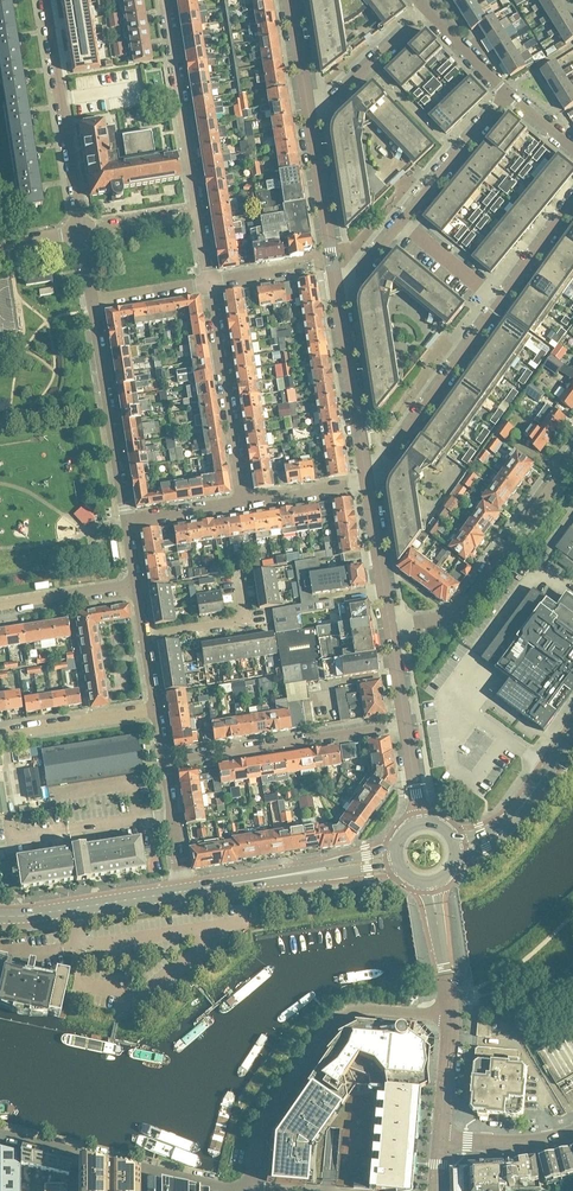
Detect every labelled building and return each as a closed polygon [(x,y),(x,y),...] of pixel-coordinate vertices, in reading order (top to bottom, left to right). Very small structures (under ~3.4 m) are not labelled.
[(13,16),(10,0),(0,0),(0,18),(13,16)] [(73,72),(100,68),(89,0),(61,0),(73,72)] [(206,11),(205,6),(197,7),(196,0),(177,4),(178,9),(179,10),(180,15),(206,11)] [(369,0),(312,0),(312,4),(312,5),(313,11),(314,17),(314,18),(314,17),(315,23),(315,24),(316,30),(317,36),(317,37),(317,36),(318,42),(318,43),(319,48),(319,49),(320,55),(320,56),(320,55),(321,61),(321,62),(322,67),(322,68),(323,74),(325,73),(345,57),(346,56),(346,54),(345,54),(344,45),(347,45),(345,34),(342,35),(341,29),(344,29),(344,25),(348,23),(353,21),(357,18),(361,15),(365,12),(368,8),(372,4),(369,0)] [(406,9),(399,0),(369,0),(372,4),(386,25),(406,9)] [(474,0),(462,0),(456,4),(464,17),(479,7),(478,5),(474,0)] [(481,10),(489,5),(489,6),(498,0),(487,0),(486,0),(478,5),(479,7),(464,17),(472,30),(479,25),(478,25),(486,19),(481,10)] [(551,0),(537,0),(539,3),(531,7),(534,12),(542,7),(543,7),(542,5),(551,0)] [(565,9),(560,0),(551,0),(542,5),(543,7),(542,7),(547,15),(539,20),(542,25),(550,20),(550,18),(565,9)] [(145,15),(143,1),(124,4),(119,5),(120,10),(125,9),(126,18),(145,15)] [(275,13),(274,7),(272,6),(271,2),(245,6),(246,11),(254,9),(256,16),(275,13)] [(572,21),(565,9),(550,18),(550,20),(555,28),(547,33),(550,37),(558,33),(558,32),(558,31),(572,21)] [(206,24),(205,17),(207,16),(206,11),(180,15),(181,21),(180,22),(181,28),(200,25),(206,24)] [(275,26),(274,20),(276,19),(275,13),(256,16),(257,23),(248,24),(249,30),(275,26)] [(518,14),(509,19),(512,24),(521,18),(518,14)] [(147,30),(145,15),(126,18),(128,28),(123,29),(124,34),(147,30)] [(509,20),(500,25),(494,15),(486,19),(478,25),(479,25),(486,38),(502,28),(503,30),(512,25),(509,20)] [(13,16),(0,18),(0,57),(19,54),(16,37),(15,32),(13,16)] [(572,40),(572,21),(558,31),(558,32),(558,33),(563,41),(555,46),(555,45),(546,51),(549,56),(558,51),(567,45),(566,44),(572,40)] [(210,35),(209,30),(202,31),(201,26),(200,26),(200,25),(181,28),(181,33),(183,34),(184,39),(210,35)] [(278,37),(277,31),(276,30),(275,26),(249,30),(249,35),(258,34),(259,40),(278,37)] [(519,37),(517,33),(508,38),(503,30),(502,28),(486,38),(494,51),(510,41),(511,43),(519,37)] [(534,33),(539,41),(546,36),(542,29),(534,33)] [(150,45),(147,30),(124,34),(124,39),(130,38),(131,48),(150,45)] [(443,49),(427,32),(418,40),(435,57),(443,49)] [(203,49),(202,42),(211,40),(210,35),(184,39),(185,45),(183,46),(184,52),(203,49)] [(279,50),(278,44),(279,43),(278,37),(259,40),(253,41),(254,48),(252,49),(252,54),(279,50)] [(519,55),(527,50),(528,50),(537,44),(534,39),(524,45),(516,51),(511,43),(510,41),(494,51),(502,63),(502,64),(518,54),(519,55)] [(435,57),(418,40),(410,47),(427,64),(435,57)] [(152,60),(150,45),(131,48),(133,58),(128,59),(128,63),(152,60)] [(427,64),(410,47),(402,55),(418,72),(427,64)] [(214,59),(213,54),(205,55),(203,49),(184,52),(185,57),(187,58),(188,63),(186,63),(186,64),(214,59)] [(282,62),(281,55),(280,55),(279,50),(252,54),(253,59),(262,58),(263,65),(282,62)] [(518,54),(502,64),(511,77),(526,67),(527,68),(535,63),(536,64),(546,57),(542,51),(532,57),(528,50),(527,50),(519,55),(518,54)] [(19,54),(0,57),(0,68),(4,95),(25,91),(22,74),(21,69),(19,54)] [(418,72),(402,55),(394,63),(410,80),(418,72)] [(207,73),(206,66),(215,65),(214,59),(186,64),(188,76),(207,73)] [(447,70),(452,64),(448,60),(443,65),(447,70)] [(284,74),(282,62),(263,65),(264,72),(255,73),(256,78),(284,74)] [(572,72),(572,70),(571,67),(562,72),(556,62),(541,71),(549,84),(564,75),(565,76),(572,72)] [(410,80),(394,63),(386,71),(402,88),(410,80)] [(441,75),(447,70),(443,65),(437,71),(441,75)] [(455,67),(450,73),(454,77),(459,71),(455,67)] [(218,83),(217,78),(208,80),(207,73),(188,76),(189,82),(191,83),(192,88),(218,83)] [(448,82),(454,77),(450,73),(444,78),(448,82)] [(286,86),(285,80),(284,80),(283,75),(284,74),(256,78),(257,83),(266,82),(267,89),(286,86)] [(572,87),(572,89),(572,83),(570,84),(565,76),(564,75),(549,84),(556,96),(557,97),(572,87)] [(432,86),(438,81),(434,77),(429,82),(432,86)] [(487,94),(471,77),(462,85),(479,102),(487,94)] [(436,90),(442,85),(438,81),(432,86),(436,90)] [(427,92),(432,86),(429,82),(423,88),(427,92)] [(211,97),(210,90),(218,89),(218,83),(192,88),(193,93),(191,94),(192,100),(211,97)] [(434,145),(421,133),(374,83),(356,100),(357,100),(369,113),(385,130),(384,131),(391,138),(398,145),(399,144),(409,154),(408,155),(415,163),(434,145)] [(479,102),(462,85),(454,93),(471,110),(479,102)] [(431,96),(436,90),(432,86),(427,92),(431,96)] [(572,87),(557,97),(565,110),(572,105),(572,89),(572,87)] [(540,107),(548,102),(540,88),(532,93),(540,107)] [(289,102),(287,89),(267,92),(269,105),(289,102)] [(417,98),(423,93),(419,89),(413,94),(417,98)] [(27,107),(25,91),(4,95),(10,132),(31,129),(28,113),(27,107)] [(471,110),(454,93),(446,101),(463,118),(471,110)] [(424,105),(430,100),(426,96),(420,101),(424,105)] [(222,108),(221,102),(212,103),(211,97),(192,100),(193,106),(195,107),(196,112),(222,108)] [(247,100),(240,101),(241,110),(248,108),(247,100)] [(370,207),(363,162),(360,144),(362,144),(366,124),(364,124),(366,116),(369,113),(357,100),(353,103),(353,102),(352,104),(348,108),(348,107),(348,108),(344,112),(344,111),(343,112),(344,112),(340,116),(340,115),(339,116),(340,116),(337,120),(336,120),(336,121),(334,126),(334,125),(334,126),(333,131),(332,132),(333,132),(333,137),(333,138),(334,143),(335,149),(335,150),(336,155),(336,156),(337,162),(338,168),(338,169),(339,174),(339,175),(340,181),(341,187),(341,188),(342,193),(342,194),(343,200),(344,206),(344,207),(345,212),(345,213),(346,219),(347,225),(347,226),(348,228),(351,225),(352,225),(352,224),(370,207)] [(463,118),(446,101),(438,109),(455,125),(463,118)] [(260,107),(261,112),(270,111),(271,119),(291,116),(289,102),(269,105),(260,107)] [(215,121),(214,114),(222,113),(222,108),(196,112),(196,117),(195,118),(196,124),(215,121)] [(455,125),(438,109),(430,117),(446,133),(455,125)] [(528,129),(509,114),(502,123),(520,138),(528,129)] [(266,126),(267,133),(293,129),(291,116),(271,119),(272,126),(266,126)] [(237,118),(238,130),(245,129),(243,118),(243,117),(237,118)] [(122,188),(180,179),(177,155),(170,156),(170,152),(162,153),(162,155),(156,156),(152,134),(123,138),(127,160),(119,162),(117,154),(118,154),(114,130),(106,131),(104,119),(102,119),(80,123),(79,123),(90,196),(111,192),(112,195),(113,196),(115,197),(118,198),(118,197),(121,196),(122,194),(123,192),(122,188)] [(225,132),(225,126),(216,128),(215,121),(196,124),(197,130),(199,131),(199,136),(225,132)] [(253,124),(254,133),(265,131),(264,123),(253,124)] [(520,138),(502,123),(495,132),(513,147),(520,138)] [(33,143),(31,129),(10,132),(16,170),(37,167),(34,149),(33,143)] [(293,129),(267,133),(268,138),(274,137),(275,146),(295,143),(293,129)] [(219,145),(218,138),(226,136),(225,132),(199,136),(200,141),(199,142),(200,148),(219,145)] [(513,147),(495,132),(488,140),(506,155),(513,147)] [(254,136),(253,136),(246,137),(248,150),(256,149),(254,136)] [(506,155),(488,140),(481,149),(499,164),(506,155)] [(535,140),(530,146),(534,150),(539,144),(535,140)] [(297,156),(295,143),(275,146),(277,159),(297,156)] [(229,156),(228,150),(220,152),(219,145),(200,148),(201,154),(202,155),(203,160),(229,156)] [(529,156),(534,150),(530,146),(525,152),(529,156)] [(542,146),(537,152),(542,156),(546,150),(542,146)] [(499,164),(481,149),(474,157),(492,172),(499,164)] [(537,162),(542,156),(537,152),(532,158),(537,162)] [(558,155),(551,164),(569,178),(572,174),(572,167),(558,155)] [(223,169),(222,162),(230,161),(229,156),(203,160),(204,165),(203,166),(204,172),(223,169)] [(299,170),(297,156),(277,159),(279,171),(279,173),(299,170)] [(492,172),(474,157),(467,166),(485,181),(492,172)] [(520,157),(516,163),(520,167),(525,161),(520,157)] [(569,178),(551,164),(547,161),(540,169),(562,187),(569,178)] [(259,162),(256,162),(250,163),(251,164),(250,164),(252,177),(261,175),(259,162)] [(515,173),(520,167),(516,163),(511,169),(515,173)] [(528,163),(523,169),(527,173),(532,167),(528,163)] [(485,181),(467,166),(460,174),(478,189),(485,181)] [(39,182),(37,167),(16,170),(22,208),(43,204),(40,187),(39,182)] [(233,180),(232,175),(224,176),(223,169),(204,172),(206,184),(233,180)] [(523,179),(527,173),(523,169),(518,175),(523,179)] [(562,187),(540,169),(533,177),(537,181),(555,196),(562,187)] [(261,194),(302,186),(299,170),(279,173),(278,173),(280,186),(276,187),(276,183),(275,182),(253,185),(254,188),(254,189),(255,194),(260,193),(261,194)] [(478,189),(460,174),(453,183),(471,198),(478,189)] [(507,185),(512,179),(508,176),(503,181),(507,185)] [(512,189),(517,183),(512,179),(507,185),(512,189)] [(227,193),(226,186),(234,185),(233,180),(206,184),(206,185),(207,185),(208,190),(207,191),(208,196),(227,193)] [(503,191),(507,185),(503,181),(498,187),(503,191)] [(537,181),(530,189),(548,204),(555,196),(537,181)] [(471,198),(453,183),(446,192),(464,206),(471,198)] [(507,194),(512,189),(507,185),(503,191),(507,194)] [(305,203),(302,186),(261,194),(260,193),(255,194),(256,201),(257,210),(262,209),(283,206),(283,207),(305,203)] [(548,204),(530,189),(523,198),(541,213),(548,204)] [(492,191),(487,197),(492,201),(496,195),(492,191)] [(464,206),(446,192),(439,200),(457,215),(464,206)] [(237,204),(236,198),(228,200),(227,193),(208,196),(208,202),(210,203),(211,208),(237,204)] [(487,207),(492,201),(487,197),(482,203),(487,207)] [(500,198),(495,204),(499,207),(504,201),(500,198)] [(541,213),(523,198),(516,206),(534,221),(541,213)] [(432,209),(450,224),(457,215),(439,200),(432,209)] [(262,227),(307,220),(305,203),(283,207),(283,206),(262,209),(257,210),(254,210),(254,211),(255,214),(256,222),(252,223),(247,223),(248,230),(250,230),(261,228),(262,228),(262,227)] [(231,217),(230,210),(238,209),(237,204),(211,208),(212,214),(211,215),(212,221),(231,217)] [(494,213),(499,207),(495,204),(490,210),(494,213)] [(534,221),(516,206),(509,215),(527,230),(534,221)] [(478,208),(473,214),(478,218),(482,212),(478,208)] [(450,224),(432,209),(424,218),(442,232),(450,224)] [(473,224),(478,218),(473,214),(468,220),(473,224)] [(486,215),(481,221),(485,224),(490,218),(486,215)] [(527,230),(509,215),(502,223),(520,238),(527,230)] [(240,222),(232,223),(231,217),(212,221),(212,226),(214,227),(215,232),(244,228),(243,222),(240,222)] [(310,236),(307,220),(262,227),(262,228),(261,228),(263,244),(279,241),(280,241),(279,234),(288,233),(289,240),(310,236)] [(480,230),(485,224),(481,221),(476,227),(480,230)] [(520,238),(502,223),(495,232),(513,247),(520,238)] [(464,225),(459,231),(463,235),(468,229),(464,225)] [(235,242),(234,235),(242,234),(242,236),(246,236),(244,228),(215,232),(216,238),(215,239),(215,245),(235,242)] [(266,262),(263,244),(261,228),(250,230),(255,263),(266,262)] [(459,241),(463,235),(459,231),(454,237),(459,241)] [(472,232),(467,238),(471,241),(476,235),(472,232)] [(513,247),(495,232),(488,241),(506,255),(513,247)] [(309,252),(312,248),(310,236),(289,240),(287,240),(288,247),(282,248),(284,258),(290,257),(290,258),(303,256),(303,253),(309,252)] [(566,236),(559,246),(572,256),(572,241),(566,236)] [(466,247),(471,241),(467,238),(462,244),(466,247)] [(284,258),(282,248),(280,248),(279,241),(263,244),(266,262),(284,259),(284,258)] [(506,255),(488,241),(481,249),(499,264),(506,255)] [(236,249),(235,242),(215,245),(217,257),(248,252),(247,244),(244,245),(244,247),(236,249)] [(572,280),(572,256),(559,246),(545,266),(570,284),(572,280)] [(499,264),(481,249),(473,258),(491,273),(499,264)] [(465,305),(438,283),(398,250),(382,268),(383,268),(382,270),(396,281),(403,287),(404,286),(415,295),(414,296),(429,309),(430,308),(441,316),(440,318),(449,325),(465,305)] [(239,266),(238,259),(246,258),(246,260),(249,260),(248,252),(217,257),(218,257),(219,257),(220,262),(218,263),(219,269),(239,266)] [(570,284),(545,266),(538,276),(563,294),(570,284)] [(53,283),(52,276),(51,269),(26,273),(25,270),(25,271),(27,285),(52,281),(53,283)] [(400,383),(397,368),(388,310),(392,293),(391,293),(393,286),(394,283),(396,281),(382,270),(380,272),(380,271),(378,273),(379,273),(375,277),(374,278),(375,278),(371,282),(370,282),(371,283),(367,287),(366,287),(367,288),(364,292),(363,292),(363,293),(361,298),(361,297),(360,298),(361,298),(360,304),(359,304),(360,304),(360,310),(361,310),(361,316),(361,317),(362,322),(362,323),(363,329),(364,335),(364,336),(365,341),(365,342),(366,348),(367,354),(367,355),(368,360),(368,361),(369,367),(370,373),(370,374),(371,379),(371,380),(372,386),(373,392),(373,393),(374,398),(374,399),(375,405),(376,412),(378,410),(379,409),(387,399),(398,386),(400,385),(400,383)] [(563,294),(538,276),(530,285),(556,304),(563,294)] [(318,291),(316,277),(297,281),(299,294),(318,291)] [(284,290),(283,283),(270,285),(273,305),(274,311),(280,309),(279,304),(286,303),(285,296),(284,290)] [(273,305),(270,285),(256,287),(256,288),(258,301),(259,307),(273,305)] [(556,304),(530,285),(523,295),(549,314),(556,304)] [(245,303),(243,289),(223,292),(225,306),(245,303)] [(321,304),(318,291),(299,294),(301,307),(321,304)] [(549,314),(523,295),(516,305),(542,324),(549,314)] [(202,315),(199,296),(191,297),(183,298),(173,300),(174,309),(184,308),(185,317),(190,316),(202,315)] [(176,319),(174,309),(173,300),(159,302),(162,321),(176,319)] [(162,321),(159,302),(146,304),(149,323),(162,321)] [(247,316),(245,303),(225,306),(227,319),(247,316)] [(149,323),(146,304),(132,307),(134,316),(135,325),(149,323)] [(323,317),(321,304),(301,307),(303,320),(323,317)] [(542,324),(516,305),(509,315),(535,334),(542,324)] [(134,316),(132,307),(123,308),(123,307),(113,309),(105,311),(108,328),(108,330),(120,328),(119,318),(134,316)] [(206,336),(204,325),(205,325),(203,315),(202,315),(190,316),(193,338),(206,336)] [(249,329),(247,316),(227,319),(228,321),(229,332),(249,329)] [(274,316),(267,317),(268,326),(276,324),(274,316)] [(566,326),(571,320),(566,316),(561,322),(562,323),(566,326)] [(325,330),(323,317),(303,320),(305,333),(325,330)] [(533,337),(507,318),(500,328),(525,347),(533,337)] [(561,328),(557,334),(562,338),(569,328),(566,326),(562,323),(560,327),(561,328)] [(129,348),(128,338),(122,339),(120,328),(108,330),(109,340),(110,340),(111,350),(129,348)] [(231,345),(251,342),(250,334),(254,333),(253,328),(249,329),(229,332),(231,345)] [(525,347),(500,328),(493,338),(518,357),(525,347)] [(327,343),(325,330),(305,333),(307,346),(327,343)] [(558,343),(562,338),(557,334),(552,340),(558,344),(558,343)] [(208,348),(206,336),(193,338),(188,338),(189,345),(183,346),(180,347),(180,352),(177,352),(208,348)] [(286,350),(284,337),(278,337),(280,351),(286,350)] [(518,357),(493,338),(485,348),(511,366),(518,357)] [(253,355),(251,342),(231,345),(233,358),(253,355)] [(329,356),(327,343),(307,346),(309,359),(329,356)] [(558,344),(551,353),(560,359),(567,350),(558,343),(558,344)] [(138,358),(136,347),(129,348),(111,350),(113,362),(137,359),(137,358),(138,358)] [(209,359),(208,348),(177,352),(177,357),(190,355),(191,362),(209,359)] [(511,366),(485,348),(478,358),(504,376),(511,366)] [(533,353),(537,356),(542,359),(546,354),(537,348),(533,353)] [(281,353),(283,364),(289,363),(287,352),(281,353)] [(255,368),(253,355),(233,358),(236,371),(255,368)] [(565,364),(552,355),(544,366),(557,376),(560,371),(571,378),(564,388),(561,386),(555,395),(560,399),(559,399),(572,409),(572,407),(572,370),(565,364)] [(162,367),(160,356),(154,357),(155,368),(162,367)] [(331,369),(329,356),(309,359),(305,360),(305,365),(310,365),(311,373),(331,369)] [(542,359),(537,356),(532,362),(538,366),(542,359)] [(133,371),(132,365),(144,363),(144,357),(138,358),(137,358),(137,359),(113,362),(115,374),(133,371)] [(504,376),(478,358),(471,368),(497,386),(504,376)] [(211,371),(209,359),(191,362),(192,369),(176,371),(177,376),(211,371)] [(289,363),(282,364),(284,377),(291,376),(289,363)] [(278,378),(284,377),(282,364),(275,365),(278,378)] [(163,377),(162,368),(155,369),(156,378),(163,377)] [(257,381),(255,368),(236,371),(238,384),(257,381)] [(497,386),(471,368),(464,378),(490,396),(497,386)] [(309,386),(313,386),(333,383),(331,369),(311,373),(307,373),(309,386)] [(527,369),(523,375),(528,379),(533,373),(527,369)] [(151,381),(150,374),(134,377),(133,371),(115,374),(117,386),(148,381),(151,381)] [(213,383),(211,371),(177,376),(178,382),(187,380),(192,384),(195,384),(195,385),(213,383)] [(524,385),(528,379),(523,375),(518,381),(524,385)] [(285,377),(277,378),(279,391),(287,390),(285,381),(285,377)] [(490,396),(464,378),(457,387),(483,406),(490,396)] [(285,381),(287,390),(293,389),(292,380),(285,381)] [(137,395),(136,389),(149,387),(148,381),(117,386),(119,397),(137,395)] [(259,394),(257,381),(238,384),(240,397),(259,394)] [(215,394),(213,383),(195,385),(196,392),(182,394),(183,399),(215,394)] [(315,399),(335,396),(333,383),(313,386),(315,399)] [(539,403),(546,393),(532,383),(525,392),(539,403)] [(483,406),(457,387),(450,397),(476,416),(483,406)] [(513,389),(509,395),(514,399),(519,393),(513,389)] [(159,391),(161,403),(168,402),(166,390),(159,391)] [(287,391),(289,403),(295,402),(293,390),(287,391)] [(217,406),(215,394),(183,399),(183,405),(193,404),(193,403),(198,402),(198,403),(199,409),(217,406)] [(261,407),(259,394),(240,397),(242,410),(261,407)] [(151,404),(150,399),(138,401),(137,395),(119,397),(121,409),(151,404)] [(504,401),(510,405),(514,399),(509,395),(504,401)] [(337,409),(335,396),(315,399),(317,412),(337,409)] [(476,416),(450,397),(443,407),(469,425),(476,416)] [(295,402),(289,403),(291,416),(297,415),(295,402)] [(140,418),(139,412),(152,410),(151,404),(121,409),(123,420),(140,418)] [(278,405),(280,418),(290,416),(289,404),(278,405)] [(199,409),(200,415),(194,416),(195,421),(219,417),(217,406),(199,409)] [(261,407),(242,410),(244,424),(264,420),(261,407)] [(469,425),(443,407),(436,417),(462,435),(469,425)] [(553,434),(566,417),(553,408),(540,425),(553,434)] [(339,422),(337,409),(317,412),(320,425),(339,422)] [(504,413),(498,409),(495,415),(500,419),(504,413)] [(292,416),(294,429),(300,428),(300,424),(299,415),(292,416)] [(495,425),(500,419),(495,415),(490,421),(495,425)] [(220,429),(219,417),(195,421),(195,426),(202,425),(203,432),(220,429)] [(286,430),(293,429),(291,417),(284,419),(286,430)] [(462,435),(436,417),(429,427),(455,445),(462,435)] [(141,425),(140,418),(123,420),(124,432),(159,427),(155,427),(154,423),(141,425)] [(266,433),(264,420),(244,424),(246,437),(266,433)] [(504,421),(496,433),(506,441),(515,428),(504,421)] [(341,435),(339,422),(320,425),(322,438),(341,435)] [(540,451),(553,434),(540,425),(538,428),(532,424),(524,434),(530,439),(528,442),(540,451)] [(144,441),(143,435),(160,432),(159,427),(124,432),(126,444),(144,441)] [(455,445),(429,427),(422,437),(447,455),(455,445)] [(485,428),(480,434),(486,438),(490,432),(485,428)] [(222,441),(220,429),(203,432),(204,438),(198,439),(198,440),(194,441),(195,445),(192,445),(192,446),(222,441)] [(268,447),(266,433),(246,437),(248,450),(268,447)] [(481,444),(486,438),(480,434),(476,441),(481,444)] [(343,448),(341,435),(322,438),(324,451),(343,448)] [(176,449),(174,437),(174,436),(165,437),(167,450),(168,450),(176,449)] [(422,480),(420,478),(424,475),(420,471),(426,462),(437,470),(447,455),(422,437),(411,451),(412,452),(409,456),(409,455),(407,457),(408,457),(404,461),(404,462),(401,466),(400,466),(400,467),(397,472),(397,471),(396,472),(397,472),(394,477),(393,476),(393,477),(391,482),(390,482),(389,488),(389,494),(389,495),(416,490),(416,485),(422,480)] [(495,438),(488,448),(493,452),(500,442),(495,438)] [(145,448),(144,441),(126,444),(128,455),(160,451),(159,446),(145,448)] [(224,453),(222,441),(192,446),(192,451),(199,450),(206,449),(207,456),(212,455),(224,453)] [(270,460),(268,447),(248,450),(250,463),(270,460)] [(345,461),(343,448),(324,451),(326,464),(345,461)] [(471,448),(466,454),(472,458),(476,452),(471,448)] [(478,459),(484,463),(490,454),(484,450),(478,459)] [(147,464),(147,459),(159,457),(158,453),(160,452),(160,451),(128,455),(130,467),(147,464)] [(534,464),(516,451),(511,457),(513,458),(509,464),(507,462),(525,476),(526,474),(528,474),(532,469),(530,468),(534,464)] [(228,473),(226,463),(224,453),(212,455),(206,456),(208,466),(214,465),(215,475),(228,474),(228,473)] [(314,464),(325,461),(323,454),(312,458),(314,464)] [(467,464),(472,458),(466,454),(462,460),(467,464)] [(272,473),(270,460),(250,463),(252,476),(272,473)] [(313,467),(312,460),(298,462),(302,482),(315,480),(313,467)] [(348,474),(345,461),(326,464),(328,478),(348,474)] [(302,482),(298,462),(285,464),(286,470),(288,484),(302,482)] [(525,476),(507,462),(503,468),(505,469),(501,475),(518,488),(522,483),(521,481),(525,476)] [(150,481),(148,473),(149,473),(147,464),(130,467),(132,478),(131,478),(133,488),(145,486),(145,482),(150,481)] [(315,480),(322,478),(320,466),(313,467),(315,480)] [(288,484),(286,470),(278,471),(277,472),(279,485),(288,484)] [(471,472),(463,483),(467,486),(475,475),(471,472)] [(274,486),(272,473),(252,476),(254,489),(274,486)] [(231,493),(228,474),(215,475),(202,477),(202,478),(200,478),(203,497),(214,495),(214,496),(223,494),(222,494),(231,493)] [(518,488),(501,475),(496,481),(494,480),(490,485),(492,487),(508,498),(512,493),(514,493),(518,488)] [(203,497),(200,478),(187,480),(190,499),(203,497)] [(190,499),(187,480),(174,482),(177,501),(190,499)] [(177,501),(174,482),(161,484),(162,494),(164,503),(177,501)] [(461,485),(453,496),(459,501),(467,490),(461,485)] [(164,503),(162,494),(147,496),(145,486),(133,488),(136,507),(145,506),(153,505),(164,503)] [(508,498),(492,487),(488,493),(486,491),(482,497),(499,510),(503,506),(504,507),(508,501),(507,499),(508,498)] [(423,533),(421,522),(416,490),(389,495),(390,501),(391,507),(391,508),(392,513),(392,514),(393,520),(394,526),(394,527),(395,532),(395,533),(396,539),(397,545),(397,546),(398,551),(398,552),(400,562),(421,533),(423,533)] [(453,509),(459,501),(453,496),(447,505),(453,509)] [(353,511),(351,498),(332,501),(334,515),(353,511)] [(500,514),(484,502),(479,509),(477,507),(474,512),(492,525),(494,522),(496,522),(500,517),(499,516),(500,514)] [(96,514),(87,503),(75,514),(85,525),(96,514)] [(322,522),(321,517),(319,505),(319,504),(319,503),(305,505),(308,525),(309,530),(323,528),(322,522)] [(308,525),(305,505),(292,507),(295,527),(296,532),(309,530),(308,525)] [(295,527),(292,507),(279,509),(282,529),(283,534),(296,532),(295,527)] [(442,507),(437,515),(444,520),(449,512),(442,507)] [(282,529),(279,509),(266,511),(269,531),(282,529)] [(269,531),(266,511),(253,513),(256,533),(257,540),(270,538),(269,531)] [(355,525),(353,511),(334,515),(336,528),(355,525)] [(492,525),(474,512),(470,517),(472,519),(467,525),(484,538),(485,537),(490,530),(488,530),(492,525)] [(256,533),(253,513),(239,515),(243,535),(244,542),(249,541),(248,534),(256,533)] [(243,535),(239,515),(226,518),(229,537),(230,544),(231,544),(244,542),(243,535)] [(229,537),(226,518),(213,520),(216,539),(217,548),(222,547),(221,539),(229,537)] [(428,532),(434,536),(442,525),(434,519),(430,524),(432,525),(428,532)] [(216,539),(213,520),(200,522),(203,541),(204,548),(211,547),(210,540),(216,539)] [(203,541),(200,522),(187,524),(191,550),(196,549),(195,543),(203,541)] [(191,550),(187,524),(173,526),(175,539),(177,546),(185,544),(186,551),(191,550)] [(358,538),(355,525),(336,528),(338,541),(358,538)] [(459,536),(477,549),(480,544),(482,544),(484,541),(484,539),(485,538),(485,537),(484,538),(467,525),(462,532),(459,530),(456,530),(455,532),(459,536)] [(556,548),(561,551),(555,559),(572,573),(572,526),(556,548)] [(162,541),(160,528),(140,531),(142,544),(162,541)] [(459,536),(455,532),(446,544),(466,559),(469,556),(471,557),(477,549),(459,536)] [(428,536),(424,533),(418,540),(423,544),(428,536)] [(360,552),(358,538),(338,541),(340,555),(343,554),(360,552)] [(177,546),(175,539),(162,541),(142,544),(144,558),(164,555),(163,548),(177,546)] [(438,556),(442,559),(447,552),(443,549),(438,556)] [(327,557),(326,550),(313,552),(314,559),(317,558),(327,557)] [(410,577),(423,559),(411,550),(399,567),(403,570),(402,571),(404,572),(404,574),(407,576),(408,576),(410,577)] [(452,553),(449,550),(447,552),(442,559),(435,567),(422,585),(428,589),(428,590),(431,593),(433,592),(434,593),(447,576),(439,570),(443,564),(452,553)] [(300,561),(299,555),(299,552),(286,554),(287,562),(294,561),(294,562),(300,561)] [(314,559),(313,552),(299,555),(300,561),(314,559)] [(361,559),(360,552),(343,554),(345,562),(361,559)] [(287,562),(286,554),(276,556),(277,564),(287,562)] [(166,568),(164,555),(144,558),(146,571),(166,568)] [(260,567),(259,557),(251,559),(252,568),(260,567)] [(365,587),(362,566),(320,572),(317,558),(314,559),(300,561),(294,562),(298,582),(299,589),(300,597),(301,604),(318,602),(317,594),(365,587)] [(248,569),(247,559),(233,561),(235,571),(248,569)] [(422,585),(435,567),(423,559),(410,577),(411,576),(412,577),(412,578),(415,581),(417,580),(422,585)] [(233,562),(224,564),(226,573),(234,571),(233,562)] [(467,575),(472,567),(468,564),(462,571),(467,575)] [(220,566),(210,567),(211,575),(221,573),(220,566)] [(168,582),(166,568),(146,571),(149,585),(168,582)] [(207,568),(194,570),(195,577),(208,575),(207,568)] [(276,581),(274,568),(254,571),(255,584),(276,581)] [(455,590),(461,583),(455,579),(453,581),(447,576),(434,593),(433,594),(435,595),(435,597),(438,599),(440,599),(442,600),(442,599),(446,602),(454,591),(455,592),(456,590),(455,590)] [(278,593),(276,581),(255,584),(257,596),(278,593)] [(172,597),(170,584),(149,588),(151,600),(172,597)] [(555,605),(536,590),(534,589),(482,658),(498,670),(511,679),(498,697),(544,731),(572,692),(572,619),(572,618),(572,616),(572,600),(567,596),(559,608),(555,605)] [(224,612),(221,591),(208,593),(211,613),(224,612)] [(211,613),(208,593),(196,595),(197,601),(199,615),(211,613)] [(280,605),(278,593),(257,596),(259,608),(262,608),(280,605)] [(174,609),(172,597),(151,600),(153,612),(174,609)] [(339,607),(339,606),(339,605),(338,599),(318,602),(301,604),(272,609),(276,633),(302,629),(300,613),(339,607)] [(339,607),(340,617),(317,621),(318,627),(327,625),(371,620),(367,600),(345,603),(345,604),(339,605),(339,606),(339,607)] [(130,617),(128,605),(102,609),(104,621),(130,617)] [(104,621),(102,609),(76,613),(78,625),(95,622),(104,621)] [(175,621),(174,609),(153,612),(155,624),(175,621)] [(70,637),(68,620),(52,622),(55,639),(70,637)] [(372,630),(371,620),(327,625),(318,627),(317,627),(319,639),(372,630)] [(55,639),(52,622),(37,624),(40,642),(41,646),(56,644),(55,639)] [(97,636),(96,628),(95,622),(78,625),(79,634),(84,633),(85,638),(97,636)] [(40,642),(37,624),(22,627),(25,644),(40,642)] [(22,645),(20,627),(5,629),(7,647),(22,645)] [(375,652),(372,630),(319,639),(317,627),(302,629),(276,633),(282,668),(282,669),(300,665),(322,661),(375,652)] [(276,653),(273,633),(261,635),(264,655),(276,653)] [(264,655),(261,635),(249,637),(252,657),(264,655)] [(99,650),(98,641),(97,636),(85,638),(86,642),(81,643),(82,652),(99,650)] [(252,657),(249,637),(237,638),(240,659),(252,657)] [(240,659),(237,638),(225,640),(228,661),(240,659)] [(180,651),(178,639),(158,642),(160,654),(180,651)] [(228,661),(225,640),(213,642),(216,663),(228,661)] [(216,663),(213,642),(201,644),(202,653),(203,660),(204,665),(216,663)] [(101,663),(99,650),(82,652),(84,661),(89,660),(89,665),(101,663)] [(182,663),(180,651),(160,654),(161,666),(182,663)] [(283,675),(285,687),(305,684),(378,673),(376,652),(375,652),(322,661),(300,665),(282,669),(283,675)] [(104,677),(102,668),(101,663),(89,665),(90,670),(85,670),(87,679),(104,677)] [(184,675),(182,663),(161,666),(163,678),(184,675)] [(255,677),(254,671),(254,668),(246,669),(248,678),(255,677)] [(186,687),(184,675),(163,678),(165,691),(186,687)] [(106,690),(104,677),(87,679),(88,688),(93,687),(94,692),(106,690)] [(382,697),(379,680),(358,683),(360,692),(345,694),(346,703),(361,700),(382,697)] [(246,694),(244,682),(232,684),(234,695),(246,694)] [(231,683),(224,685),(225,692),(232,691),(231,683)] [(217,686),(211,687),(212,694),(219,693),(217,686)] [(345,694),(344,688),(335,690),(340,721),(349,720),(346,703),(345,694)] [(53,708),(51,694),(44,695),(44,690),(37,691),(38,696),(40,710),(53,708)] [(81,704),(79,690),(65,692),(67,706),(81,704)] [(108,704),(106,696),(106,690),(94,692),(94,697),(90,698),(91,707),(108,704)] [(187,704),(184,691),(166,693),(168,707),(187,704)] [(22,709),(20,692),(5,694),(8,711),(14,710),(14,712),(21,710),(21,709),(22,709)] [(67,706),(65,692),(51,694),(53,708),(67,706)] [(40,710),(38,696),(24,698),(26,712),(40,710)] [(385,714),(382,697),(361,700),(364,717),(385,714)] [(307,700),(287,703),(292,729),(306,727),(312,726),(307,700)] [(287,703),(287,701),(282,702),(283,712),(277,713),(277,712),(275,712),(278,731),(291,729),(292,729),(287,703)] [(189,718),(187,704),(168,707),(170,720),(189,718)] [(262,707),(262,704),(257,705),(259,715),(250,716),(253,735),(266,733),(262,707)] [(278,731),(275,712),(270,713),(268,706),(262,707),(266,733),(278,731)] [(224,721),(224,717),(223,717),(224,721),(217,722),(214,710),(209,710),(211,722),(212,727),(214,740),(214,741),(227,739),(224,721)] [(253,735),(250,716),(242,718),(241,711),(235,712),(236,715),(237,719),(240,737),(253,735)] [(191,731),(189,718),(170,720),(172,734),(191,731)] [(227,739),(240,737),(237,719),(224,721),(227,739)] [(214,740),(212,727),(207,728),(203,729),(205,737),(202,737),(203,742),(214,740)] [(193,745),(191,731),(172,734),(174,747),(193,745)] [(140,761),(136,736),(42,751),(48,786),(142,771),(140,761)] [(391,752),(389,737),(368,741),(369,749),(368,749),(369,755),(391,752)] [(351,758),(349,744),(340,745),(342,760),(351,758)] [(341,765),(338,745),(324,748),(327,767),(341,765)] [(327,767),(324,748),(311,750),(314,769),(327,767)] [(314,769),(311,750),(298,752),(301,771),(301,776),(315,774),(314,769)] [(301,771),(298,752),(284,754),(287,773),(301,771)] [(393,766),(391,752),(369,755),(369,756),(370,756),(371,764),(368,764),(369,770),(376,769),(393,766)] [(287,773),(284,754),(271,756),(274,775),(287,773)] [(274,775),(271,756),(258,758),(261,777),(274,775)] [(35,763),(34,757),(20,760),(21,766),(35,763)] [(261,777),(258,758),(245,760),(248,779),(261,777)] [(248,779),(245,760),(232,762),(235,781),(248,779)] [(235,781),(232,762),(218,764),(220,778),(221,783),(235,781)] [(220,778),(218,764),(207,766),(209,780),(206,780),(206,784),(213,783),(213,779),(220,778)] [(395,781),(393,766),(376,769),(376,774),(373,778),(389,789),(395,781)] [(198,776),(197,768),(178,771),(180,784),(199,781),(206,780),(205,775),(198,776)] [(389,789),(373,778),(370,775),(366,780),(364,778),(360,785),(381,801),(386,794),(387,794),(390,789),(389,789)] [(324,786),(333,785),(333,777),(324,777),(324,786)] [(201,794),(199,781),(180,784),(182,797),(201,794)] [(381,801),(360,785),(354,792),(356,794),(353,798),(372,812),(381,801)] [(203,808),(201,794),(182,797),(184,811),(203,808)] [(313,807),(312,797),(299,799),(300,809),(313,807)] [(372,812),(353,798),(349,803),(352,805),(347,811),(364,824),(372,812)] [(281,822),(287,821),(286,813),(285,807),(279,808),(280,814),(281,822)] [(205,821),(203,808),(184,811),(186,824),(205,821)] [(364,824),(347,811),(342,818),(339,816),(336,821),(339,824),(355,835),(356,836),(359,831),(364,824)] [(320,846),(317,827),(317,824),(311,825),(311,826),(303,827),(306,848),(320,846)] [(349,844),(355,835),(339,824),(337,828),(332,829),(335,846),(349,844)] [(335,846),(332,829),(332,825),(317,827),(320,846),(320,849),(335,846)] [(292,850),(288,829),(288,826),(282,827),(282,830),(275,831),(278,852),(292,850)] [(306,848),(303,827),(294,828),(288,829),(292,850),(306,848)] [(264,855),(260,830),(259,830),(259,828),(246,830),(247,836),(250,857),(264,855)] [(278,852),(275,831),(266,833),(265,829),(260,830),(264,855),(278,852)] [(250,857),(247,836),(238,837),(238,836),(232,837),(233,841),(236,859),(250,857)] [(143,848),(141,837),(129,839),(131,850),(143,848)] [(145,868),(143,856),(150,855),(149,849),(143,850),(143,848),(131,850),(129,839),(86,846),(85,844),(71,846),(71,848),(16,857),(18,870),(12,871),(12,876),(19,875),(21,887),(21,888),(76,880),(76,881),(91,879),(91,877),(146,869),(146,868),(145,868)] [(222,864),(219,843),(218,843),(210,844),(210,841),(204,842),(208,866),(222,864)] [(236,859),(233,841),(225,842),(224,842),(219,843),(222,864),(236,862),(236,859)] [(208,866),(204,842),(198,843),(199,846),(190,848),(194,869),(208,866)] [(70,972),(56,969),(55,977),(54,976),(53,975),(52,975),(51,975),(50,976),(50,977),(33,973),(35,965),(29,964),(27,972),(11,968),(11,966),(11,965),(11,964),(11,963),(10,963),(7,962),(8,958),(0,956),(0,1004),(46,1015),(48,1015),(48,1011),(60,1014),(67,983),(70,972)] [(491,1031),(492,1017),(489,1017),(479,1016),(477,1036),(490,1037),(491,1031)] [(427,1074),(428,1054),(429,1049),(407,1034),(407,1033),(407,1032),(406,1032),(406,1031),(406,1030),(405,1028),(405,1027),(406,1026),(355,1022),(356,1023),(355,1024),(338,1033),(338,1034),(339,1034),(340,1035),(339,1035),(326,1050),(327,1051),(327,1050),(329,1051),(307,1083),(310,1085),(340,1106),(341,1106),(346,1098),(342,1078),(349,1069),(369,1076),(370,1086),(378,1086),(420,1090),(420,1089),(426,1086),(427,1086),(427,1087),(428,1087),(427,1074)] [(551,1040),(552,1041),(537,1050),(545,1065),(557,1084),(560,1082),(565,1079),(566,1079),(567,1078),(572,1075),(572,1074),(572,1027),(551,1040)] [(523,1113),(524,1108),(528,1069),(527,1069),(524,1064),(519,1064),(520,1053),(518,1051),(478,1047),(476,1049),(475,1060),(477,1062),(475,1064),(474,1064),(470,1109),(471,1109),(474,1113),(479,1114),(478,1117),(488,1118),(489,1114),(519,1117),(523,1113)] [(341,1107),(307,1083),(274,1130),(270,1135),(267,1180),(369,1188),(377,1086),(357,1084),(341,1107)] [(417,1124),(418,1124),(419,1119),(417,1119),(418,1107),(420,1107),(420,1102),(419,1102),(420,1090),(378,1086),(377,1086),(369,1188),(375,1189),(375,1190),(388,1190),(411,1190),(412,1175),(414,1175),(414,1170),(413,1170),(414,1158),(415,1158),(416,1153),(414,1153),(415,1141),(417,1141),(417,1136),(416,1136),(417,1124)] [(14,1117),(17,1105),(0,1101),(0,1113),(14,1117)] [(217,1140),(159,1126),(156,1138),(214,1152),(217,1140)] [(214,1153),(156,1139),(153,1150),(211,1165),(214,1153)] [(31,1168),(35,1149),(32,1149),(25,1147),(22,1146),(20,1154),(21,1154),(21,1165),(31,1168)] [(556,1153),(562,1177),(572,1174),(572,1148),(570,1149),(556,1153)] [(21,1154),(20,1154),(0,1149),(0,1167),(21,1167),(21,1165),(21,1154)] [(43,1171),(48,1153),(45,1152),(37,1150),(35,1149),(31,1168),(43,1171)] [(56,1174),(60,1156),(57,1155),(50,1153),(48,1153),(43,1171),(55,1174),(56,1174)] [(547,1182),(562,1177),(556,1153),(540,1157),(547,1182)] [(66,1186),(72,1165),(73,1159),(70,1158),(62,1156),(60,1156),(56,1174),(55,1174),(52,1186),(66,1186)] [(536,1158),(515,1161),(515,1163),(512,1164),(512,1163),(511,1162),(510,1162),(509,1162),(508,1163),(508,1164),(505,1165),(505,1162),(470,1165),(471,1190),(507,1190),(507,1184),(510,1183),(510,1186),(515,1185),(515,1183),(539,1179),(536,1158)] [(139,1179),(139,1175),(137,1174),(137,1175),(125,1172),(125,1171),(123,1171),(111,1168),(106,1167),(94,1164),(95,1164),(92,1163),(92,1164),(82,1161),(80,1167),(78,1174),(78,1190),(139,1190),(139,1179)] [(21,1167),(0,1167),(0,1180),(21,1180),(21,1167)] [(468,1168),(450,1169),(451,1190),(469,1190),(468,1168)] [(21,1180),(0,1180),(0,1190),(21,1190),(21,1180)] [(161,1181),(161,1184),(148,1181),(148,1190),(200,1190),(161,1181)]
